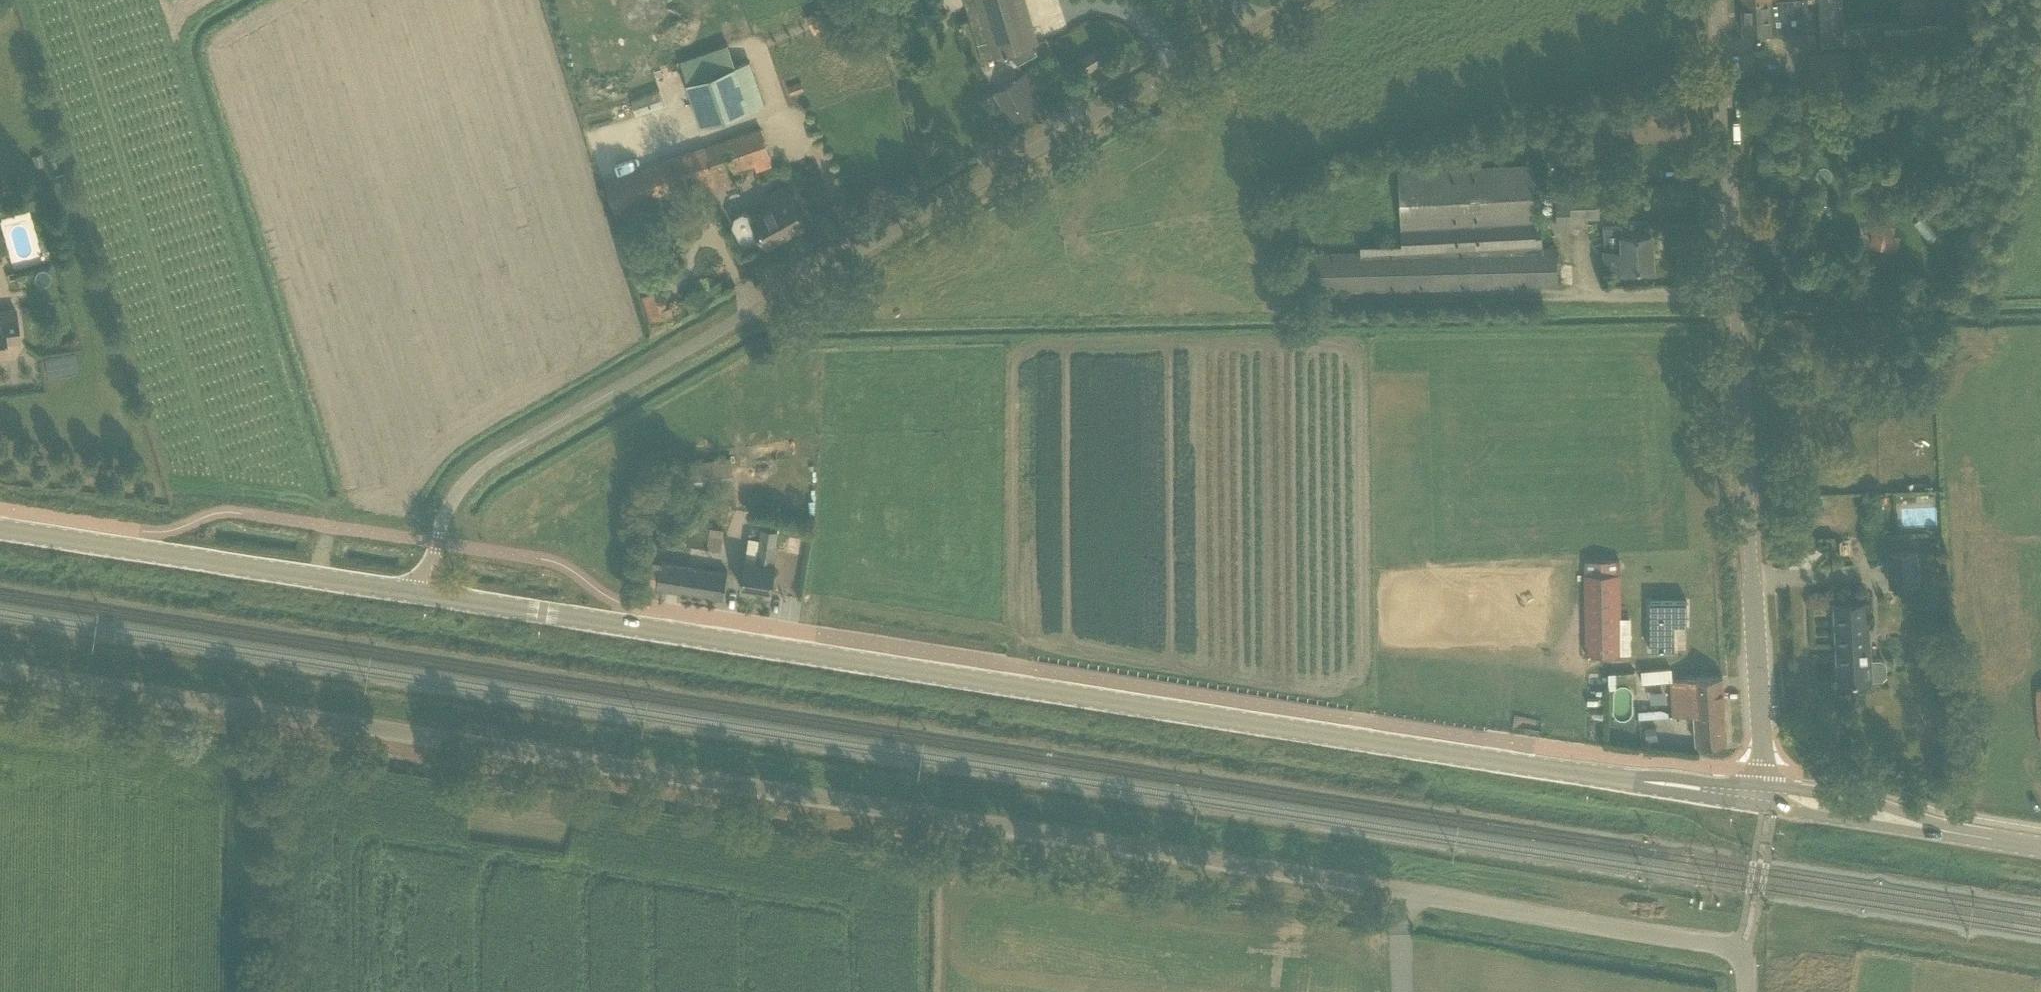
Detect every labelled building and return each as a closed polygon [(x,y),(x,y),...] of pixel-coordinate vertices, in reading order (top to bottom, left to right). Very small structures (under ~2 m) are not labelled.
[(1037,102),(1030,90),(1039,84),(1029,67),(1027,69),(1019,62),(1038,52),(1034,42),(1041,40),(1028,0),(966,0),(987,70),(998,90),(988,96),(986,103),(991,111),(997,112),(1007,106),(1013,117),(1037,102)] [(1792,0),(1749,0),(1742,0),(1743,35),(1776,33),(1791,32),(1790,12),(1792,11),(1792,0)] [(1822,47),(1846,45),(1878,43),(1877,27),(1844,30),(1845,34),(1840,35),(1838,0),(1819,0),(1822,47)] [(815,30),(828,25),(822,9),(809,14),(815,30)] [(1903,23),(1919,22),(1918,10),(1902,11),(1903,23)] [(1946,24),(1921,26),(1922,35),(1947,34),(1946,24)] [(735,66),(729,50),(726,44),(678,61),(686,82),(701,127),(765,104),(750,60),(735,66)] [(605,181),(616,214),(619,213),(772,159),(761,126),(608,180),(605,181)] [(1564,128),(1551,130),(1553,139),(1553,142),(1566,140),(1564,128)] [(35,168),(45,165),(42,154),(32,157),(35,168)] [(1297,293),(1559,287),(1558,246),(1544,246),(1542,222),(1538,222),(1534,163),(1399,170),(1402,243),(1361,244),(1361,250),(1297,252),(1297,293)] [(762,236),(767,245),(804,224),(783,185),(767,195),(774,207),(753,219),(751,215),(743,213),(736,217),(734,225),(746,246),(762,236)] [(1612,207),(1640,203),(1638,188),(1610,192),(1612,207)] [(1587,217),(1600,217),(1599,193),(1557,194),(1557,218),(1571,217),(1571,226),(1587,225),(1587,217)] [(1869,245),(1901,251),(1903,239),(1903,236),(1872,230),(1869,245)] [(1606,268),(1654,265),(1652,232),(1623,234),(1623,248),(1606,248),(1606,268)] [(649,323),(670,316),(661,287),(640,294),(649,323)] [(7,353),(5,343),(19,341),(16,308),(0,310),(0,354),(7,353)] [(692,490),(735,483),(732,458),(688,465),(692,490)] [(722,549),(723,535),(724,529),(710,527),(709,534),(690,531),(687,543),(722,549)] [(741,589),(771,593),(775,565),(774,565),(779,532),(762,529),(758,563),(745,561),(741,589)] [(1584,575),(1585,656),(1620,655),(1619,561),(1605,561),(1606,574),(1584,575)] [(661,562),(656,589),(723,599),(728,571),(661,562)] [(1650,650),(1674,650),(1674,625),(1686,625),(1686,601),(1650,601),(1650,650)] [(1886,663),(1881,659),(1870,659),(1868,602),(1835,604),(1839,682),(1882,680),(1886,675),(1886,663)] [(1642,683),(1654,682),(1653,670),(1641,671),(1642,683)] [(1727,743),(1722,677),(1672,681),(1674,716),(1695,715),(1697,745),(1727,743)] [(1656,727),(1644,728),(1646,741),(1658,740),(1656,727)]
